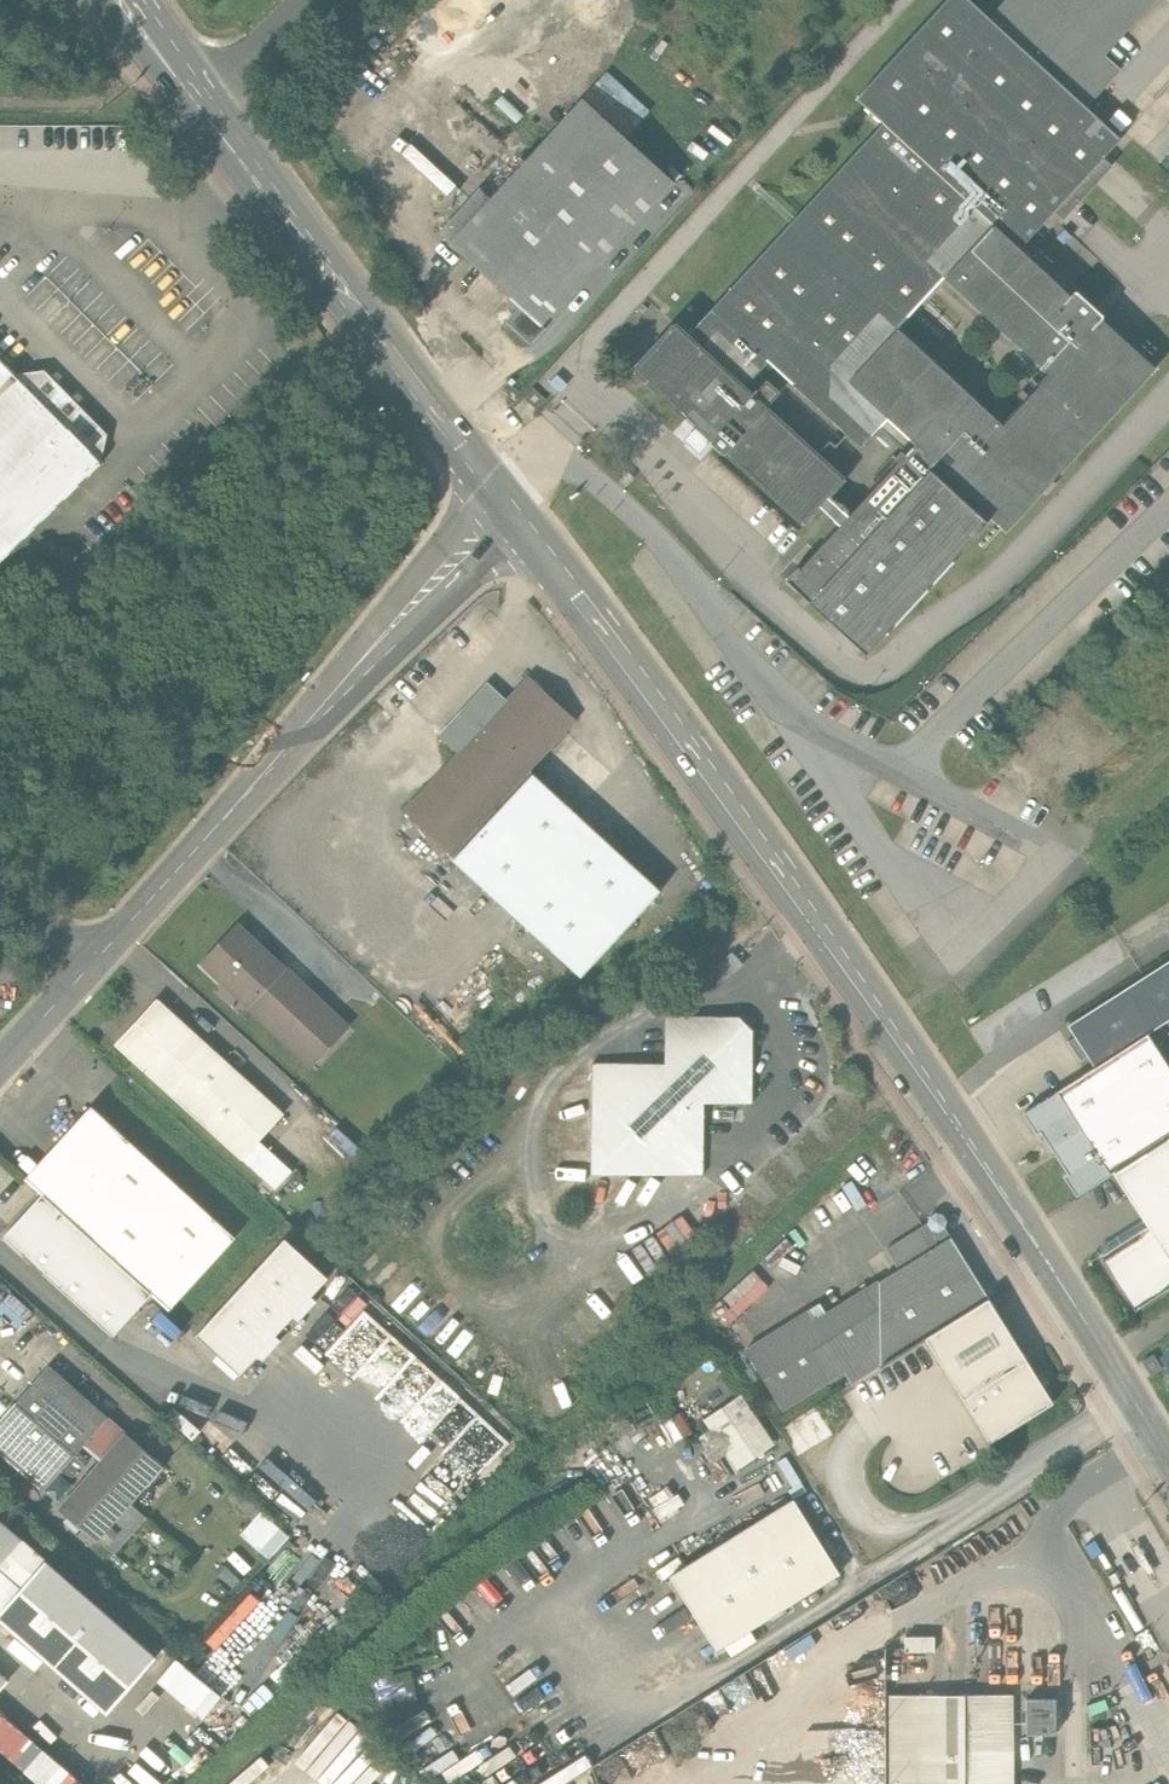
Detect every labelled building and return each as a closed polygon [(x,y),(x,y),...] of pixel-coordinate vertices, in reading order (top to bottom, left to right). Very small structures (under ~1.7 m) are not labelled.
[(857,97),(885,122),(688,336),(676,325),(635,369),(702,430),(698,434),(706,441),(709,437),(712,440),(712,441),(712,443),(723,454),(726,454),(726,453),(804,524),(845,480),(767,409),(767,407),(780,393),(767,381),(753,396),(745,388),(768,362),(862,447),(888,418),(916,444),(906,456),(902,452),(895,459),(893,457),(872,480),(878,486),(800,570),(798,568),(786,581),(811,605),(813,605),(868,655),(993,518),(1007,530),(1044,490),(1047,493),(1056,483),(1053,480),(1157,368),(1103,318),(1104,317),(1104,314),(1078,290),(1076,290),(1072,294),(1021,247),(1107,154),(1122,138),(1086,105),(1119,69),(1101,52),(1119,33),(1121,35),(1153,0),(1009,0),(992,18),(972,0),(947,0),(857,97)] [(581,97),(449,240),(520,306),(507,321),(531,343),(545,328),(542,324),(674,182),(581,97)] [(97,463),(103,434),(44,373),(10,375),(0,365),(0,558),(97,463)] [(436,734),(457,753),(404,810),(455,857),(453,859),(581,978),(662,891),(533,772),(581,720),(528,672),(517,684),(506,696),(487,678),(436,734)] [(350,1027),(238,923),(197,966),(309,1070),(350,1027)] [(1147,1035),(1168,1021),(1168,961),(1144,977),(1066,1026),(1093,1067),(1020,1113),(1034,1134),(1038,1131),(1051,1151),(1066,1175),(1062,1177),(1075,1197),(1111,1174),(1168,1137),(1168,1069),(1147,1035)] [(283,1115),(156,998),(112,1045),(272,1193),(292,1172),(258,1142),(283,1115)] [(665,1016),(665,1064),(593,1063),(592,1176),(703,1177),(704,1104),(753,1105),(753,1029),(746,1023),(740,1016),(665,1016)] [(235,1238),(89,1107),(24,1179),(42,1195),(152,1294),(169,1310),(235,1238)] [(1146,1229),(1100,1258),(1135,1312),(1168,1290),(1168,1137),(1111,1174),(1146,1229)] [(152,1294),(42,1195),(2,1239),(112,1338),(152,1294)] [(924,1226),(886,1250),(899,1271),(814,1320),(809,1311),(745,1350),(783,1411),(845,1374),(853,1385),(927,1340),(991,1299),(947,1229),(949,1221),(944,1214),(936,1213),(930,1217),(929,1223),(924,1226)] [(232,1297),(293,1227),(284,1219),(222,1289),(232,1297)] [(329,1279),(285,1240),(196,1337),(239,1376),(329,1279)] [(991,1299),(927,1340),(953,1382),(992,1444),(1056,1405),(1041,1380),(1018,1343),(991,1299)] [(1160,1359),(1168,1374),(1168,1354),(1160,1359)] [(49,1371),(36,1386),(0,1427),(0,1454),(42,1490),(81,1445),(102,1463),(60,1511),(77,1526),(96,1543),(113,1557),(146,1519),(130,1505),(161,1468),(143,1453),(49,1371)] [(718,1457),(731,1450),(739,1464),(779,1443),(749,1389),(707,1412),(715,1425),(704,1431),(718,1457)] [(799,1456),(835,1434),(821,1411),(785,1432),(799,1456)] [(82,1451),(48,1490),(61,1502),(96,1462),(82,1451)] [(802,1500),(670,1579),(718,1659),(850,1579),(802,1500)] [(264,1509),(244,1531),(272,1556),(292,1534),(264,1509)] [(0,1525),(0,1623),(105,1715),(125,1691),(153,1660),(0,1525)] [(13,1678),(0,1665),(0,1692),(13,1678)] [(1064,1729),(1065,1693),(1031,1692),(1029,1728),(1064,1729)] [(1013,1694),(890,1696),(891,1783),(1014,1783),(1013,1694)] [(311,1705),(280,1740),(303,1761),(334,1726),(311,1705)]
